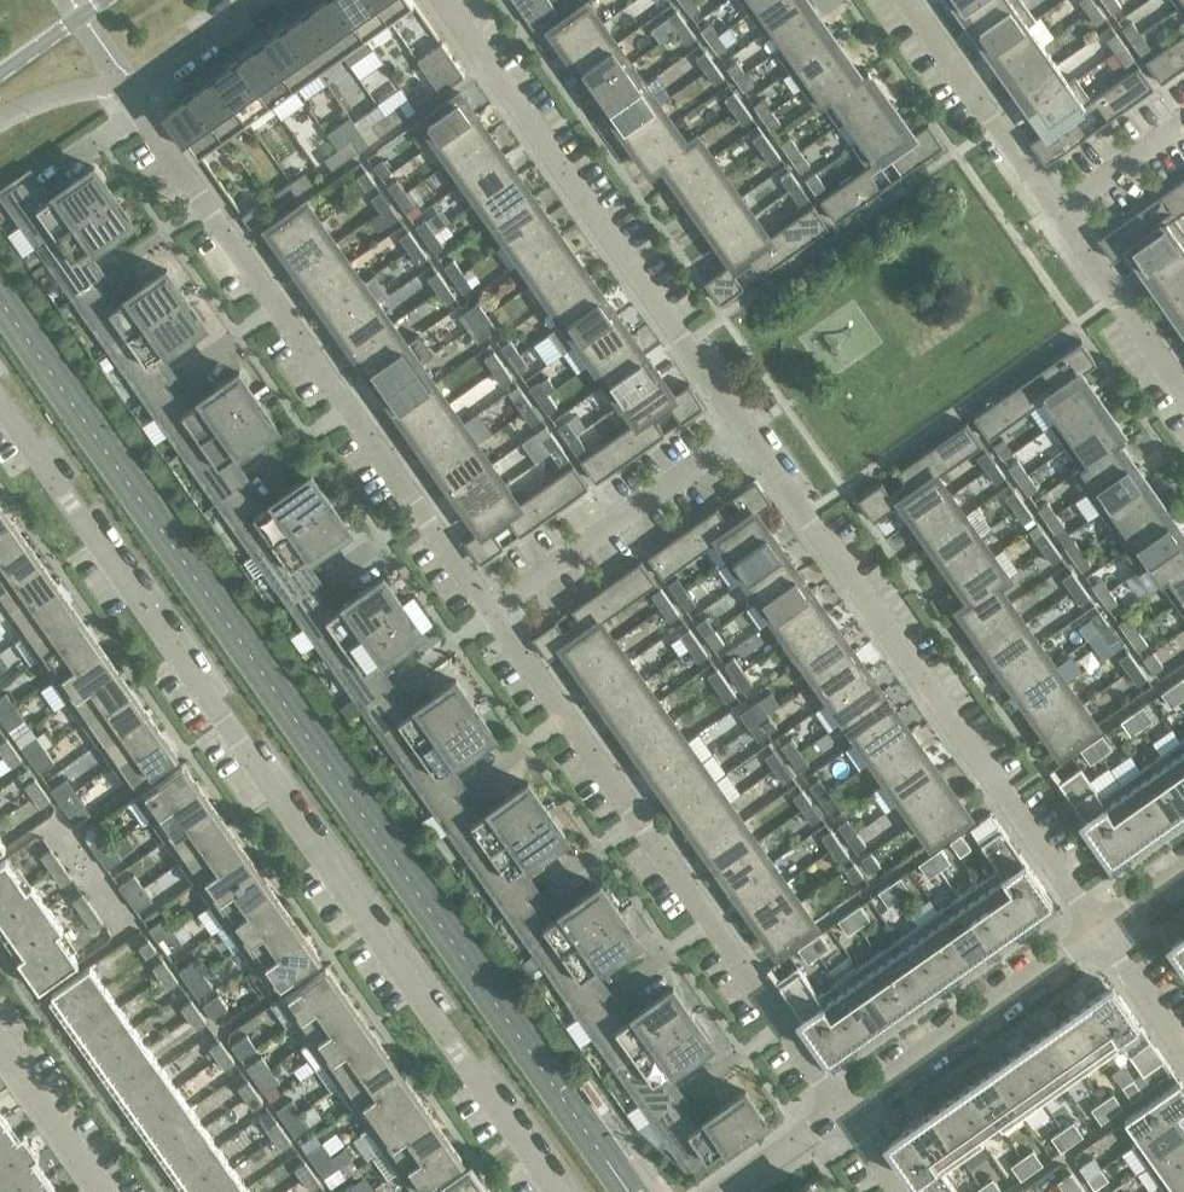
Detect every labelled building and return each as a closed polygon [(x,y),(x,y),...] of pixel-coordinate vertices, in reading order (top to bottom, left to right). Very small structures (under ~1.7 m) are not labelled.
[(340,0),(337,0),(331,5),(328,0),(312,11),(342,53),(350,65),(374,48),(365,36),(366,36),(340,0)] [(376,0),(340,0),(366,36),(389,19),(376,0)] [(389,19),(414,2),(412,0),(376,0),(389,19)] [(533,28),(558,10),(550,0),(514,0),(533,28)] [(694,0),(682,0),(681,1),(691,15),(700,9),(694,0)] [(748,14),(768,0),(739,0),(748,14)] [(748,14),(762,33),(769,28),(807,1),(806,0),(768,0),(748,14)] [(962,11),(978,0),(954,0),(962,11)] [(962,11),(973,26),(976,24),(979,29),(1020,0),(978,0),(962,11)] [(1022,0),(1020,0),(979,29),(983,34),(980,36),(990,51),(1029,24),(1036,19),(1022,0)] [(1093,0),(1081,0),(1080,1),(1088,13),(1097,6),(1093,0)] [(1117,0),(1106,0),(1104,1),(1112,13),(1121,7),(1117,0)] [(817,15),(807,1),(769,28),(782,47),(817,22),(814,17),(817,15)] [(602,23),(587,2),(551,28),(565,49),(602,23)] [(1105,18),(1097,6),(1088,13),(1096,24),(1105,18)] [(342,53),(312,11),(312,12),(315,16),(307,21),(304,17),(289,28),(318,70),(342,53)] [(686,24),(677,11),(667,17),(677,31),(686,24)] [(821,27),(817,22),(782,47),(775,52),(789,71),(834,39),(824,25),(821,27)] [(1132,22),(1123,29),(1132,40),(1141,34),(1132,22)] [(616,43),(602,23),(565,49),(580,69),(616,43)] [(710,23),(701,30),(709,41),(718,35),(710,23)] [(696,37),(686,24),(677,31),(686,44),(696,37)] [(1043,45),(1029,24),(990,51),(1001,66),(1004,64),(1008,69),(1043,45)] [(318,70),(289,28),(288,28),(291,33),(283,38),(280,34),(265,44),(294,86),(318,70)] [(1125,45),(1116,34),(1107,40),(1116,52),(1125,45)] [(1151,48),(1141,34),(1132,40),(1142,55),(1151,48)] [(1146,61),(1162,83),(1183,67),(1183,34),(1146,61)] [(726,47),(718,35),(709,41),(718,53),(726,47)] [(844,53),(834,39),(789,71),(802,90),(844,60),(840,55),(844,53)] [(418,60),(433,82),(441,93),(465,75),(442,43),(418,60)] [(631,63),(616,43),(580,69),(594,89),(631,63)] [(294,86),(265,44),(264,45),(267,49),(260,55),(257,50),(241,61),(271,103),(294,86)] [(1057,65),(1043,45),(1008,69),(1011,74),(1008,76),(1019,92),(1057,65)] [(1135,60),(1125,45),(1116,52),(1126,66),(1135,60)] [(715,64),(705,51),(696,58),(705,71),(715,64)] [(847,65),(844,60),(802,90),(815,109),(822,104),(868,71),(868,70),(860,76),(851,63),(847,65)] [(271,103),(241,61),(240,62),(244,66),(236,71),(233,67),(218,78),(247,120),(271,103)] [(737,61),(728,68),(736,79),(745,73),(737,61)] [(645,83),(631,63),(594,89),(608,109),(645,83)] [(724,77),(715,64),(705,71),(714,84),(724,77)] [(1070,84),(1057,65),(1019,92),(1029,106),(1032,103),(1035,108),(1070,84)] [(1139,66),(1092,99),(1085,104),(1085,105),(1047,132),(1047,131),(1031,142),(1046,164),(1087,135),(1076,119),(1097,104),(1109,120),(1154,88),(1139,66)] [(880,88),(868,71),(822,104),(837,125),(845,119),(880,95),(877,90),(880,88)] [(753,85),(745,73),(736,79),(744,91),(753,85)] [(247,120),(218,78),(217,78),(220,83),(212,88),(209,84),(194,95),(223,136),(247,120)] [(1077,79),(1070,84),(1035,108),(1039,113),(1036,115),(1047,131),(1047,132),(1085,105),(1085,104),(1092,99),(1077,79)] [(659,103),(645,83),(608,109),(622,129),(659,103)] [(409,97),(416,108),(431,98),(423,87),(409,97)] [(743,104),(734,91),(724,98),(733,111),(743,104)] [(475,113),(460,92),(422,119),(437,140),(475,113)] [(223,136),(194,95),(193,95),(196,100),(189,105),(186,100),(169,112),(199,154),(223,136)] [(884,100),(880,95),(845,119),(860,141),(898,114),(887,97),(884,100)] [(763,99),(754,105),(763,117),(772,111),(763,99)] [(673,123),(659,103),(622,129),(636,149),(673,123)] [(752,118),(743,104),(733,111),(743,124),(752,118)] [(400,105),(386,115),(394,126),(408,116),(400,105)] [(780,123),(772,111),(763,117),(771,129),(780,123)] [(489,134),(475,113),(437,140),(451,160),(489,134)] [(899,115),(898,114),(860,141),(852,146),(867,167),(875,161),(875,162),(914,135),(913,134),(903,120),(899,122),(896,117),(899,115)] [(394,126),(386,115),(372,125),(379,136),(394,126)] [(687,143),(673,123),(636,149),(650,170),(698,136),(697,135),(687,143)] [(944,145),(929,123),(913,134),(914,135),(875,162),(875,161),(867,167),(820,199),(836,221),(882,189),(871,173),(892,158),(903,174),(944,145)] [(771,145),(762,132),(753,138),(762,151),(771,145)] [(503,154),(489,134),(451,160),(465,181),(503,154)] [(712,156),(698,136),(650,170),(651,171),(663,162),(677,181),(712,156)] [(790,137),(781,143),(791,158),(800,151),(790,137)] [(353,139),(338,149),(346,160),(360,150),(353,139)] [(781,158),(771,145),(762,151),(771,165),(781,158)] [(346,160),(338,149),(324,159),(332,170),(346,160)] [(810,166),(800,151),(791,158),(801,172),(810,166)] [(518,174),(503,154),(465,181),(479,201),(518,174)] [(726,176),(712,156),(677,181),(691,201),(726,176)] [(383,159),(373,165),(382,179),(392,172),(383,159)] [(95,166),(71,183),(48,199),(30,173),(3,192),(40,244),(113,192),(95,166)] [(376,184),(366,170),(357,177),(366,190),(376,184)] [(305,172),(291,182),(299,193),(313,183),(305,172)] [(800,185),(790,172),(781,178),(790,192),(800,185)] [(815,173),(806,179),(816,193),(825,187),(815,173)] [(532,194),(518,174),(479,201),(494,221),(532,194)] [(741,196),(726,176),(691,201),(705,222),(741,196)] [(1161,195),(1172,210),(1151,225),(1140,209),(1099,238),(1114,260),(1130,249),(1129,248),(1175,216),(1175,217),(1183,211),(1183,178),(1161,195)] [(397,179),(387,185),(397,199),(406,192),(397,179)] [(299,193),(291,182),(277,192),(284,203),(299,193)] [(809,198),(800,185),(790,192),(800,205),(809,198)] [(390,204),(380,190),(371,197),(380,210),(390,204)] [(132,219),(113,192),(40,244),(76,296),(102,277),(85,252),(132,219)] [(415,205),(406,192),(397,199),(406,212),(415,205)] [(546,214),(532,194),(494,221),(508,241),(546,214)] [(755,217),(741,196),(705,222),(719,242),(755,217)] [(321,222),(306,201),(268,228),(283,249),(321,222)] [(399,217),(390,204),(380,210),(389,224),(399,217)] [(829,226),(813,204),(768,236),(769,237),(733,262),(733,261),(705,280),(721,302),(744,286),(735,273),(750,262),(760,275),(829,226)] [(243,216),(250,227),(265,217),(257,206),(243,216)] [(560,234),(546,214),(508,241),(522,261),(560,234)] [(1130,249),(1141,265),(1144,262),(1147,267),(1183,242),(1183,230),(1175,217),(1175,216),(1129,248),(1130,249)] [(769,237),(768,236),(755,217),(719,242),(733,261),(733,262),(769,237)] [(425,219),(416,226),(425,239),(435,232),(425,219)] [(335,242),(321,222),(283,249),(297,269),(335,242)] [(453,233),(447,224),(435,232),(441,241),(453,233)] [(418,244),(409,231),(399,237),(408,251),(418,244)] [(444,246),(435,232),(425,239),(434,252),(444,246)] [(574,254),(560,234),(522,261),(536,281),(574,254)] [(349,262),(335,242),(297,269),(311,289),(349,262)] [(1147,267),(1151,272),(1148,275),(1158,289),(1183,270),(1183,242),(1147,267)] [(427,257),(418,244),(408,251),(418,264),(427,257)] [(31,265),(39,259),(33,251),(25,257),(31,265)] [(589,275),(574,254),(536,281),(550,301),(589,275)] [(454,259),(444,266),(453,279),(463,273),(454,259)] [(364,282),(349,262),(311,289),(326,309),(364,282)] [(167,269),(143,286),(120,302),(102,277),(76,296),(112,347),(186,295),(167,269)] [(1158,289),(1168,304),(1172,302),(1175,306),(1183,300),(1183,270),(1158,289)] [(446,284),(437,271),(428,278),(437,291),(446,284)] [(472,286),(463,273),(453,279),(463,292),(472,286)] [(603,295),(589,275),(550,301),(565,321),(603,295)] [(378,302),(364,282),(326,309),(340,329),(378,302)] [(456,297),(446,284),(437,291),(446,304),(456,297)] [(204,322),(186,295),(112,347),(148,398),(175,380),(157,355),(204,322)] [(617,315),(603,295),(565,321),(579,342),(617,315)] [(1175,306),(1179,311),(1175,314),(1183,326),(1183,300),(1175,306)] [(392,322),(378,302),(340,329),(354,349),(392,322)] [(478,302),(469,309),(478,322),(488,315),(478,302)] [(478,322),(469,309),(460,315),(469,329),(478,322)] [(497,329),(488,315),(478,322),(488,335),(497,329)] [(631,335),(617,315),(579,342),(593,362),(631,335)] [(406,343),(392,322),(354,349),(368,369),(406,343)] [(488,335),(478,322),(469,329),(478,342),(488,335)] [(645,355),(631,335),(593,362),(607,382),(645,355)] [(510,340),(501,347),(510,360),(520,353),(510,340)] [(1097,362),(1082,341),(1041,370),(1052,385),(1031,400),(1020,385),(974,417),(989,439),(1043,401),(1043,400),(1081,373),(1082,374),(1097,362)] [(420,363),(406,343),(368,369),(382,390),(420,363)] [(503,365),(494,352),(484,358),(494,372),(503,365)] [(529,366),(520,353),(510,360),(520,373),(529,366)] [(659,375),(645,355),(607,382),(621,402),(659,375)] [(107,370),(114,365),(107,356),(100,361),(107,370)] [(435,383),(420,363),(382,390),(397,410),(435,383)] [(512,378),(503,365),(494,372),(503,385),(512,378)] [(239,371),(215,388),(192,404),(175,380),(148,398),(184,450),(258,398),(239,371)] [(1043,400),(1043,401),(1058,421),(1096,394),(1095,393),(1092,396),(1089,391),(1092,388),(1082,374),(1081,373),(1043,400)] [(673,395),(659,375),(621,402),(622,403),(623,402),(636,420),(637,421),(674,395),(673,395)] [(539,380),(529,387),(539,400),(548,393),(539,380)] [(449,403),(435,383),(397,410),(411,430),(449,403)] [(704,405),(689,383),(673,395),(674,395),(637,421),(636,420),(581,460),(596,482),(665,433),(656,420),(672,409),(681,422),(704,405)] [(532,405),(522,392),(513,399),(522,412),(532,405)] [(557,407),(548,393),(539,400),(548,413),(557,407)] [(1108,410),(1096,394),(1058,421),(1050,427),(1065,448),(1108,418),(1104,413),(1108,410)] [(277,424),(258,398),(184,450),(220,501),(247,482),(230,457),(277,424)] [(463,423),(449,403),(411,430),(425,450),(463,423)] [(541,419),(532,405),(522,412),(531,425),(541,419)] [(1111,423),(1108,418),(1065,448),(1080,469),(1126,437),(1115,420),(1111,423)] [(567,421),(558,427),(567,441),(577,434),(567,421)] [(982,444),(967,422),(898,471),(907,484),(891,495),(882,482),(858,498),(874,520),(902,501),(901,500),(937,475),(937,476),(982,444)] [(477,443),(463,423),(425,450),(439,470),(477,443)] [(560,445),(551,432),(541,439),(550,452),(560,445)] [(586,447),(577,434),(567,441),(576,454),(586,447)] [(1127,438),(1126,437),(1080,469),(1073,474),(1086,493),(1128,464),(1125,459),(1128,456),(1119,443),(1127,438)] [(1003,438),(994,445),(1004,459),(1013,453),(1003,438)] [(491,463),(477,443),(439,470),(453,490),(491,463)] [(569,459),(560,445),(550,452),(560,465),(569,459)] [(996,463),(986,450),(977,457),(986,470),(996,463)] [(1018,460),(1009,466),(1019,480),(1028,474),(1018,460)] [(506,484),(491,463),(453,490),(467,510),(506,484)] [(1005,477),(996,463),(986,470),(996,483),(1005,477)] [(1132,468),(1128,464),(1086,493),(1100,512),(1145,480),(1135,466),(1132,468)] [(589,487),(573,465),(518,504),(519,505),(482,531),(481,530),(465,541),(481,563),(504,546),(495,533),(511,522),(520,535),(589,487)] [(312,474),(288,491),(265,507),(247,482),(220,501),(257,552),(330,500),(312,474)] [(1038,488),(1028,474),(1019,480),(1029,495),(1038,488)] [(901,500),(902,501),(915,520),(951,495),(937,476),(937,475),(901,500)] [(772,501),(756,479),(733,496),(742,509),(726,520),(717,507),(648,555),(664,577),(719,538),(719,537),(755,511),(756,512),(772,501)] [(1155,494),(1145,480),(1100,512),(1113,531),(1155,501),(1152,497),(1155,494)] [(506,485),(506,484),(467,510),(481,530),(482,531),(519,505),(518,504),(505,485),(506,485)] [(1024,504),(1015,490),(1005,497),(1015,510),(1024,504)] [(965,515),(951,495),(915,520),(929,540),(965,515)] [(349,527),(330,500),(257,552),(293,604),(320,585),(302,560),(349,527)] [(1159,506),(1155,501),(1113,531),(1126,550),(1134,545),(1172,518),(1162,504),(1159,506)] [(1048,503),(1039,509),(1047,521),(1056,515),(1048,503)] [(1033,517),(1024,504),(1015,510),(1024,524),(1033,517)] [(719,537),(719,538),(732,557),(731,557),(732,558),(770,532),(756,512),(755,511),(719,537)] [(979,535),(965,515),(929,540),(944,560),(979,535)] [(1065,526),(1056,515),(1047,521),(1056,533),(1065,526)] [(1182,532),(1172,518),(1134,545),(1147,564),(1182,539),(1178,534),(1182,532)] [(7,520),(0,525),(0,557),(22,542),(7,520)] [(1052,544),(1043,531),(1034,537),(1043,551),(1052,544)] [(784,552),(770,532),(732,558),(746,579),(784,552)] [(993,555),(979,535),(944,560),(958,580),(993,555)] [(1147,564),(1137,571),(1150,590),(1160,583),(1183,566),(1183,542),(1182,539),(1147,564)] [(1074,540),(1065,547),(1074,558),(1083,552),(1074,540)] [(22,542),(0,557),(0,589),(37,563),(22,542)] [(1062,557),(1052,544),(1043,551),(1052,564),(1062,557)] [(798,572),(784,552),(746,579),(760,599),(798,572)] [(1091,564),(1083,552),(1074,558),(1082,570),(1091,564)] [(1008,575),(993,555),(958,580),(971,600),(959,608),(960,609),(1008,575)] [(656,582),(641,560),(572,609),(581,622),(565,633),(556,620),(533,637),(548,659),(564,647),(563,647),(600,621),(601,622),(656,582)] [(37,563),(0,589),(0,606),(7,616),(52,584),(37,563)] [(1160,583),(1175,604),(1183,598),(1183,566),(1160,583)] [(1081,584),(1072,571),(1062,578),(1071,591),(1081,584)] [(812,592),(798,572),(760,599),(774,619),(812,592)] [(1008,576),(1008,575),(960,609),(974,629),(1011,603),(998,584),(1008,576)] [(384,577),(360,594),(337,610),(320,585),(293,604),(329,655),(403,603),(384,577)] [(677,577),(668,584),(677,597),(687,590),(677,577)] [(1101,578),(1092,585),(1101,596),(1109,590),(1101,578)] [(67,606),(52,584),(7,616),(22,637),(67,606)] [(1090,597),(1081,584),(1071,591),(1081,604),(1090,597)] [(670,602),(661,588),(651,595),(661,608),(670,602)] [(696,603),(687,590),(677,597),(687,610),(696,603)] [(1118,602),(1109,590),(1101,596),(1109,608),(1118,602)] [(826,612),(812,592),(774,619),(788,639),(826,612)] [(1175,604),(1183,617),(1183,598),(1175,604)] [(679,615),(670,602),(661,608),(670,621),(679,615)] [(421,630),(403,603),(329,655),(365,706),(392,688),(374,663),(421,630)] [(1025,623),(1011,603),(974,629),(989,649),(1025,623)] [(82,627),(67,606),(22,637),(15,642),(30,663),(37,658),(82,627)] [(1109,625),(1100,611),(1090,618),(1100,631),(1109,625)] [(841,632),(826,612),(788,639),(803,659),(841,632)] [(1128,616),(1119,622),(1129,637),(1138,630),(1128,616)] [(706,617),(696,624),(706,637),(715,630),(706,617)] [(563,647),(564,647),(578,667),(616,640),(615,639),(614,640),(601,622),(600,621),(563,647)] [(1040,643),(1025,623),(989,649),(1003,669),(1040,643)] [(1119,638),(1109,625),(1100,631),(1109,645),(1119,638)] [(97,648),(82,627),(37,658),(52,680),(97,648)] [(698,642),(689,629),(679,635),(689,648),(698,642)] [(724,643),(715,630),(706,637),(715,650),(724,643)] [(1148,645),(1138,630),(1129,637),(1139,651),(1148,645)] [(855,652),(841,632),(803,659),(817,679),(855,652)] [(630,660),(616,640),(578,667),(592,687),(630,660)] [(708,655),(698,642),(689,648),(698,662),(708,655)] [(1054,664),(1040,643),(1003,669),(1017,690),(1054,664)] [(112,670),(97,648),(52,680),(67,701),(112,670)] [(1137,665),(1128,651),(1119,658),(1128,671),(1137,665)] [(869,673),(855,652),(817,679),(831,699),(869,673)] [(1153,652),(1144,658),(1154,672),(1163,666),(1153,652)] [(1071,655),(1055,666),(1066,681),(1082,671),(1071,655)] [(734,657),(725,664),(734,677),(743,671),(734,657)] [(644,680),(630,660),(592,687),(606,707),(644,680)] [(1068,684),(1054,664),(1017,690),(1031,710),(1068,684)] [(1147,678),(1137,665),(1128,671),(1137,684),(1147,678)] [(727,682),(717,669),(708,676),(717,689),(727,682)] [(127,691),(112,670),(67,701),(82,723),(127,691)] [(753,684),(743,671),(734,677),(743,690),(753,684)] [(883,693),(869,673),(831,699),(845,720),(883,693)] [(1175,683),(1183,696),(1183,677),(1175,683)] [(457,679),(432,696),(410,713),(392,688),(365,706),(401,758),(475,706),(457,679)] [(658,700),(644,680),(606,707),(620,727),(658,700)] [(736,695),(727,682),(717,689),(726,702),(736,695)] [(1175,683),(1164,691),(1174,705),(1183,698),(1183,696),(1175,683)] [(1082,704),(1068,684),(1031,710),(1045,730),(1082,704)] [(142,712),(127,691),(82,723),(97,744),(142,712)] [(897,713),(883,693),(845,720),(859,740),(897,713)] [(0,700),(0,716),(0,717),(15,706),(8,695),(0,700)] [(672,721),(658,700),(620,727),(634,747),(672,721)] [(759,700),(749,707),(759,720),(768,713),(759,700)] [(1097,725),(1082,704),(1045,730),(1060,751),(1097,725)] [(1156,718),(1146,704),(1135,711),(1145,726),(1156,718)] [(23,717),(15,706),(0,717),(8,727),(23,717)] [(494,732),(475,706),(401,758),(438,809),(464,790),(447,765),(494,732)] [(759,720),(749,707),(740,713),(749,727),(759,720)] [(1145,726),(1135,711),(1124,719),(1134,733),(1145,726)] [(157,734),(142,712),(97,744),(112,765),(157,734)] [(778,727),(768,713),(759,720),(768,733),(778,727)] [(912,733),(897,713),(859,740),(873,760),(912,733)] [(768,733),(759,720),(749,727),(759,740),(768,733)] [(687,741),(672,721),(634,747),(649,767),(687,741)] [(1116,746),(1106,732),(1095,740),(1105,754),(1116,746)] [(926,753),(912,733),(873,760),(888,780),(926,753)] [(173,756),(157,734),(112,765),(128,787),(173,756)] [(7,738),(0,743),(0,749),(5,756),(15,749),(7,738)] [(38,738),(23,748),(30,759),(45,749),(38,738)] [(791,738),(781,745),(791,758),(800,751),(791,738)] [(1105,754),(1095,740),(1084,748),(1094,762),(1105,754)] [(1181,740),(1161,754),(1183,787),(1183,744),(1181,740)] [(701,761),(687,741),(649,767),(663,788),(701,761)] [(23,761),(15,749),(5,756),(13,767),(23,761)] [(53,759),(45,749),(30,759),(38,770),(53,759)] [(783,763),(774,749),(765,756),(774,769),(783,763)] [(809,765),(800,751),(791,758),(800,771),(809,765)] [(940,773),(926,753),(888,780),(902,800),(940,773)] [(1161,754),(1141,768),(1174,815),(1183,808),(1183,787),(1161,754)] [(715,781),(701,761),(663,788),(677,808),(715,781)] [(793,776),(783,763),(774,769),(783,783),(793,776)] [(195,787),(180,765),(128,802),(143,824),(150,819),(195,787)] [(1081,767),(1059,783),(1074,804),(1076,803),(1081,810),(1079,811),(1112,858),(1133,843),(1106,804),(1106,803),(1101,796),(1081,767)] [(1174,815),(1141,768),(1120,782),(1153,829),(1174,815)] [(954,793),(940,773),(902,800),(916,820),(954,793)] [(43,790),(35,778),(25,785),(34,796),(43,790)] [(819,779),(810,785),(819,798),(828,792),(819,779)] [(68,780),(53,791),(60,802),(75,791),(68,780)] [(729,801),(715,781),(677,808),(691,828),(729,801)] [(529,782),(505,799),(482,815),(464,790),(438,809),(474,861),(548,809),(529,782)] [(1153,829),(1120,782),(1101,796),(1106,803),(1106,804),(1133,843),(1153,829)] [(210,808),(195,787),(150,819),(165,840),(210,808)] [(51,801),(43,790),(34,796),(42,808),(51,801)] [(812,803),(802,790),(793,797),(802,810),(812,803)] [(83,802),(75,791),(60,802),(68,813),(83,802)] [(838,805),(828,792),(819,798),(828,812),(838,805)] [(969,814),(954,793),(916,820),(931,841),(969,814)] [(743,821),(729,801),(691,828),(705,848),(743,821)] [(821,816),(812,803),(802,810),(812,823),(821,816)] [(225,830),(210,808),(165,840),(180,861),(225,830)] [(566,835),(548,809),(474,861),(510,912),(537,893),(519,868),(566,835)] [(848,819),(838,825),(847,839),(857,832),(848,819)] [(758,841),(743,821),(705,848),(720,868),(758,841)] [(1015,846),(1000,825),(978,840),(998,869),(1003,876),(1004,876),(1032,915),(1053,900),(1020,853),(1018,855),(1013,847),(1015,846)] [(240,851),(225,830),(180,861),(195,883),(240,851)] [(840,843),(831,830),(821,837),(831,850),(840,843)] [(866,845),(857,832),(847,839),(857,852),(866,845)] [(974,846),(964,832),(953,840),(963,854),(974,846)] [(106,834),(91,844),(98,855),(113,845),(106,834)] [(772,861),(758,841),(720,868),(734,888),(772,861)] [(850,857),(840,843),(831,850),(840,863),(850,857)] [(121,855),(113,845),(98,855),(106,866),(121,855)] [(954,860),(944,846),(933,854),(943,868),(954,860)] [(57,857),(52,850),(42,857),(47,864),(57,857)] [(255,872),(240,851),(195,883),(210,904),(255,872)] [(871,852),(861,859),(871,872),(880,865),(871,852)] [(943,868),(933,854),(922,862),(932,876),(943,868)] [(61,864),(57,857),(47,864),(52,871),(61,864)] [(7,859),(0,864),(0,933),(3,937),(1,938),(2,939),(48,907),(32,884),(27,888),(7,859)] [(786,882),(772,861),(734,888),(748,908),(786,882)] [(864,877),(854,863),(845,870),(854,883),(864,877)] [(66,871),(61,864),(52,871),(57,877),(66,871)] [(1003,876),(998,869),(979,882),(1012,929),(1032,915),(1004,876),(1003,876)] [(71,877),(66,871),(57,877),(62,884),(71,877)] [(270,894),(255,872),(210,904),(225,925),(270,894)] [(913,889),(903,874),(892,882),(902,896),(913,889)] [(136,876),(121,887),(128,898),(143,887),(136,876)] [(800,902),(786,882),(748,908),(762,929),(800,902)] [(902,896),(892,882),(881,890),(891,904),(902,896)] [(1012,929),(979,882),(958,896),(991,943),(1012,929)] [(601,885),(577,902),(554,918),(537,893),(510,912),(546,963),(620,911),(601,885)] [(151,898),(143,887),(128,898),(136,909),(151,898)] [(285,915),(270,894),(225,925),(218,930),(233,952),(240,947),(285,915)] [(88,902),(83,895),(74,901),(79,908),(88,902)] [(991,943),(958,896),(938,911),(971,957),(991,943)] [(93,908),(88,902),(79,908),(83,915),(93,908)] [(815,923),(800,902),(762,929),(777,950),(815,923)] [(873,917),(863,903),(852,911),(862,925),(873,917)] [(64,929),(48,907),(2,939),(2,940),(4,939),(19,960),(40,989),(79,962),(58,933),(64,929)] [(98,915),(93,908),(83,915),(88,922),(98,915)] [(638,938),(620,911),(546,963),(582,1015),(609,996),(591,971),(638,938)] [(862,925),(852,911),(841,918),(851,933),(862,925)] [(971,957),(938,911),(918,925),(951,972),(971,957)] [(103,922),(98,915),(88,922),(93,929),(103,922)] [(300,936),(285,915),(240,947),(255,968),(300,936)] [(166,919),(151,930),(158,941),(173,930),(166,919)] [(951,972),(918,925),(898,939),(931,986),(951,972)] [(181,941),(173,930),(158,941),(166,951),(181,941)] [(833,945),(823,931),(812,939),(822,953),(833,945)] [(1172,943),(1183,960),(1183,934),(1172,943)] [(316,958),(300,936),(255,968),(271,990),(316,958)] [(822,953),(812,939),(801,947),(811,961),(822,953)] [(931,986),(898,939),(878,953),(911,1000),(931,986)] [(157,951),(149,940),(139,947),(147,957),(157,951)] [(911,1000),(878,953),(858,967),(891,1014),(911,1000)] [(171,971),(163,960),(153,966),(161,978),(171,971)] [(196,962),(181,972),(188,983),(203,973),(196,962)] [(105,987),(90,966),(52,993),(67,1014),(105,987)] [(798,966),(776,982),(791,1004),(793,1002),(798,1009),(796,1011),(829,1057),(850,1043),(823,1003),(824,1003),(818,995),(798,966)] [(891,1014),(858,967),(838,981),(871,1028),(891,1014)] [(338,990),(322,968),(270,1005),(285,1027),(293,1022),(338,990)] [(179,982),(171,971),(161,978),(169,989),(179,982)] [(211,983),(203,973),(188,983),(196,994),(211,983)] [(871,1028),(838,981),(818,995),(824,1003),(823,1003),(850,1043),(871,1028)] [(1145,1031),(1112,984),(1091,999),(1124,1046),(1124,1047),(1144,1075),(1166,1060),(1150,1038),(1148,1040),(1143,1033),(1145,1031)] [(119,1007),(105,987),(67,1014),(81,1034),(119,1007)] [(674,987),(650,1004),(627,1021),(609,996),(582,1015),(618,1066),(692,1014),(674,987)] [(353,1011),(338,990),(293,1022),(308,1043),(353,1011)] [(218,994),(203,1005),(211,1016),(226,1005),(218,994)] [(1124,1046),(1091,999),(1071,1014),(1104,1060),(1124,1047),(1124,1046)] [(199,1011),(191,1000),(182,1007),(190,1018),(199,1011)] [(134,1027),(119,1007),(81,1034),(95,1054),(134,1027)] [(207,1023),(199,1011),(190,1018),(198,1029),(207,1023)] [(368,1033),(353,1011),(308,1043),(301,1048),(316,1069),(368,1033)] [(711,1040),(692,1014),(618,1066),(655,1117),(681,1098),(664,1073),(711,1040)] [(1104,1060),(1071,1014),(1051,1028),(1084,1075),(1104,1060)] [(148,1047),(134,1027),(95,1054),(110,1074),(148,1047)] [(1084,1075),(1051,1028),(1031,1042),(1064,1089),(1084,1075)] [(383,1054),(368,1033),(316,1069),(332,1090),(338,1085),(383,1054)] [(248,1036),(233,1047),(241,1058),(256,1047),(248,1036)] [(227,1051),(219,1040),(210,1047),(218,1058),(227,1051)] [(1064,1089),(1031,1042),(1011,1056),(1044,1103),(1064,1089)] [(162,1067),(148,1047),(110,1074),(124,1094),(162,1067)] [(235,1063),(227,1051),(218,1058),(226,1070),(235,1063)] [(398,1075),(383,1054),(338,1085),(353,1107),(398,1075)] [(1044,1103),(1011,1056),(991,1070),(1024,1117),(1044,1103)] [(263,1058),(248,1069),(256,1080),(271,1069),(263,1058)] [(176,1087),(162,1067),(124,1094),(138,1114),(176,1087)] [(279,1080),(271,1069),(256,1080),(264,1090),(279,1080)] [(1024,1117),(991,1070),(970,1084),(1003,1131),(1024,1117)] [(413,1097),(398,1075),(353,1107),(368,1128),(413,1097)] [(1123,1087),(1133,1101),(1144,1094),(1134,1079),(1123,1087)] [(256,1092),(248,1080),(238,1087),(246,1098),(256,1092)] [(1180,1081),(1125,1120),(1140,1141),(1179,1113),(1180,1114),(1183,1111),(1183,1090),(1180,1085),(1182,1083),(1180,1081)] [(1003,1131),(970,1084),(949,1099),(982,1146),(1003,1131)] [(190,1108),(176,1087),(138,1114),(152,1134),(190,1108)] [(681,1098),(655,1117),(691,1169),(765,1117),(746,1090),(699,1123),(681,1098)] [(264,1103),(256,1092),(246,1098),(254,1110),(264,1103)] [(1114,1094),(1103,1101),(1113,1116),(1124,1108),(1114,1094)] [(428,1118),(413,1097),(368,1128),(361,1133),(376,1154),(383,1149),(428,1118)] [(982,1146),(949,1099),(931,1112),(964,1159),(982,1146)] [(294,1101),(279,1111),(286,1122),(301,1112),(294,1101)] [(1113,1116),(1103,1101),(1092,1109),(1102,1123),(1113,1116)] [(205,1128),(190,1108),(152,1134),(166,1155),(205,1128)] [(309,1122),(301,1112),(286,1122),(294,1133),(309,1122)] [(964,1159),(931,1112),(910,1127),(943,1174),(944,1173),(964,1159)] [(1140,1141),(1132,1146),(1146,1165),(1154,1160),(1154,1161),(1183,1140),(1183,1120),(1180,1114),(1179,1113),(1140,1141)] [(5,1118),(0,1121),(0,1151),(25,1134),(24,1133),(18,1137),(5,1118)] [(443,1139),(428,1118),(383,1149),(398,1171),(443,1139)] [(284,1132),(276,1121),(267,1127),(275,1139),(284,1132)] [(1074,1122),(1063,1130),(1073,1144),(1084,1136),(1074,1122)] [(910,1127),(889,1142),(922,1189),(924,1187),(927,1191),(957,1191),(944,1173),(943,1174),(910,1127)] [(219,1148),(205,1128),(166,1155),(181,1175),(219,1148)] [(1073,1144),(1063,1130),(1052,1138),(1062,1152),(1073,1144)] [(292,1143),(284,1132),(275,1139),(283,1150),(292,1143)] [(25,1134),(0,1151),(0,1181),(39,1154),(31,1143),(33,1142),(32,1140),(30,1141),(25,1134)] [(443,1139),(398,1171),(413,1191),(415,1191),(459,1161),(443,1139)] [(1154,1161),(1154,1160),(1146,1165),(1161,1186),(1183,1170),(1183,1140),(1154,1161)] [(324,1143),(309,1154),(316,1165),(331,1154),(324,1143)] [(219,1148),(181,1175),(193,1191),(199,1191),(233,1168),(219,1148)] [(1033,1150),(1022,1158),(1032,1172),(1043,1165),(1033,1150)] [(39,1154),(0,1181),(0,1191),(28,1191),(47,1178),(34,1159),(40,1155),(39,1154)] [(339,1165),(331,1154),(316,1165),(324,1176),(339,1165)] [(1093,1157),(1079,1167),(1087,1178),(1101,1168),(1093,1157)] [(1032,1172),(1022,1158),(1011,1166),(1021,1180),(1032,1172)] [(313,1172),(305,1161),(295,1168),(303,1179),(313,1172)] [(472,1164),(449,1180),(457,1191),(492,1191),(472,1164)] [(233,1168),(199,1191),(242,1191),(247,1188),(233,1168)] [(1109,1179),(1101,1168),(1087,1178),(1095,1189),(1109,1179)] [(1161,1186),(1165,1191),(1183,1191),(1183,1170),(1161,1186)] [(321,1184),(313,1172),(303,1179),(311,1190),(321,1184)] [(1072,1172),(1058,1182),(1065,1191),(1067,1191),(1080,1183),(1072,1172)] [(47,1178),(28,1191),(57,1191),(47,1178)] [(982,1186),(986,1191),(1002,1191),(993,1179),(982,1186)] [(811,1182),(797,1191),(818,1191),(811,1182)] [(1080,1183),(1067,1191),(1086,1191),(1080,1183)]
